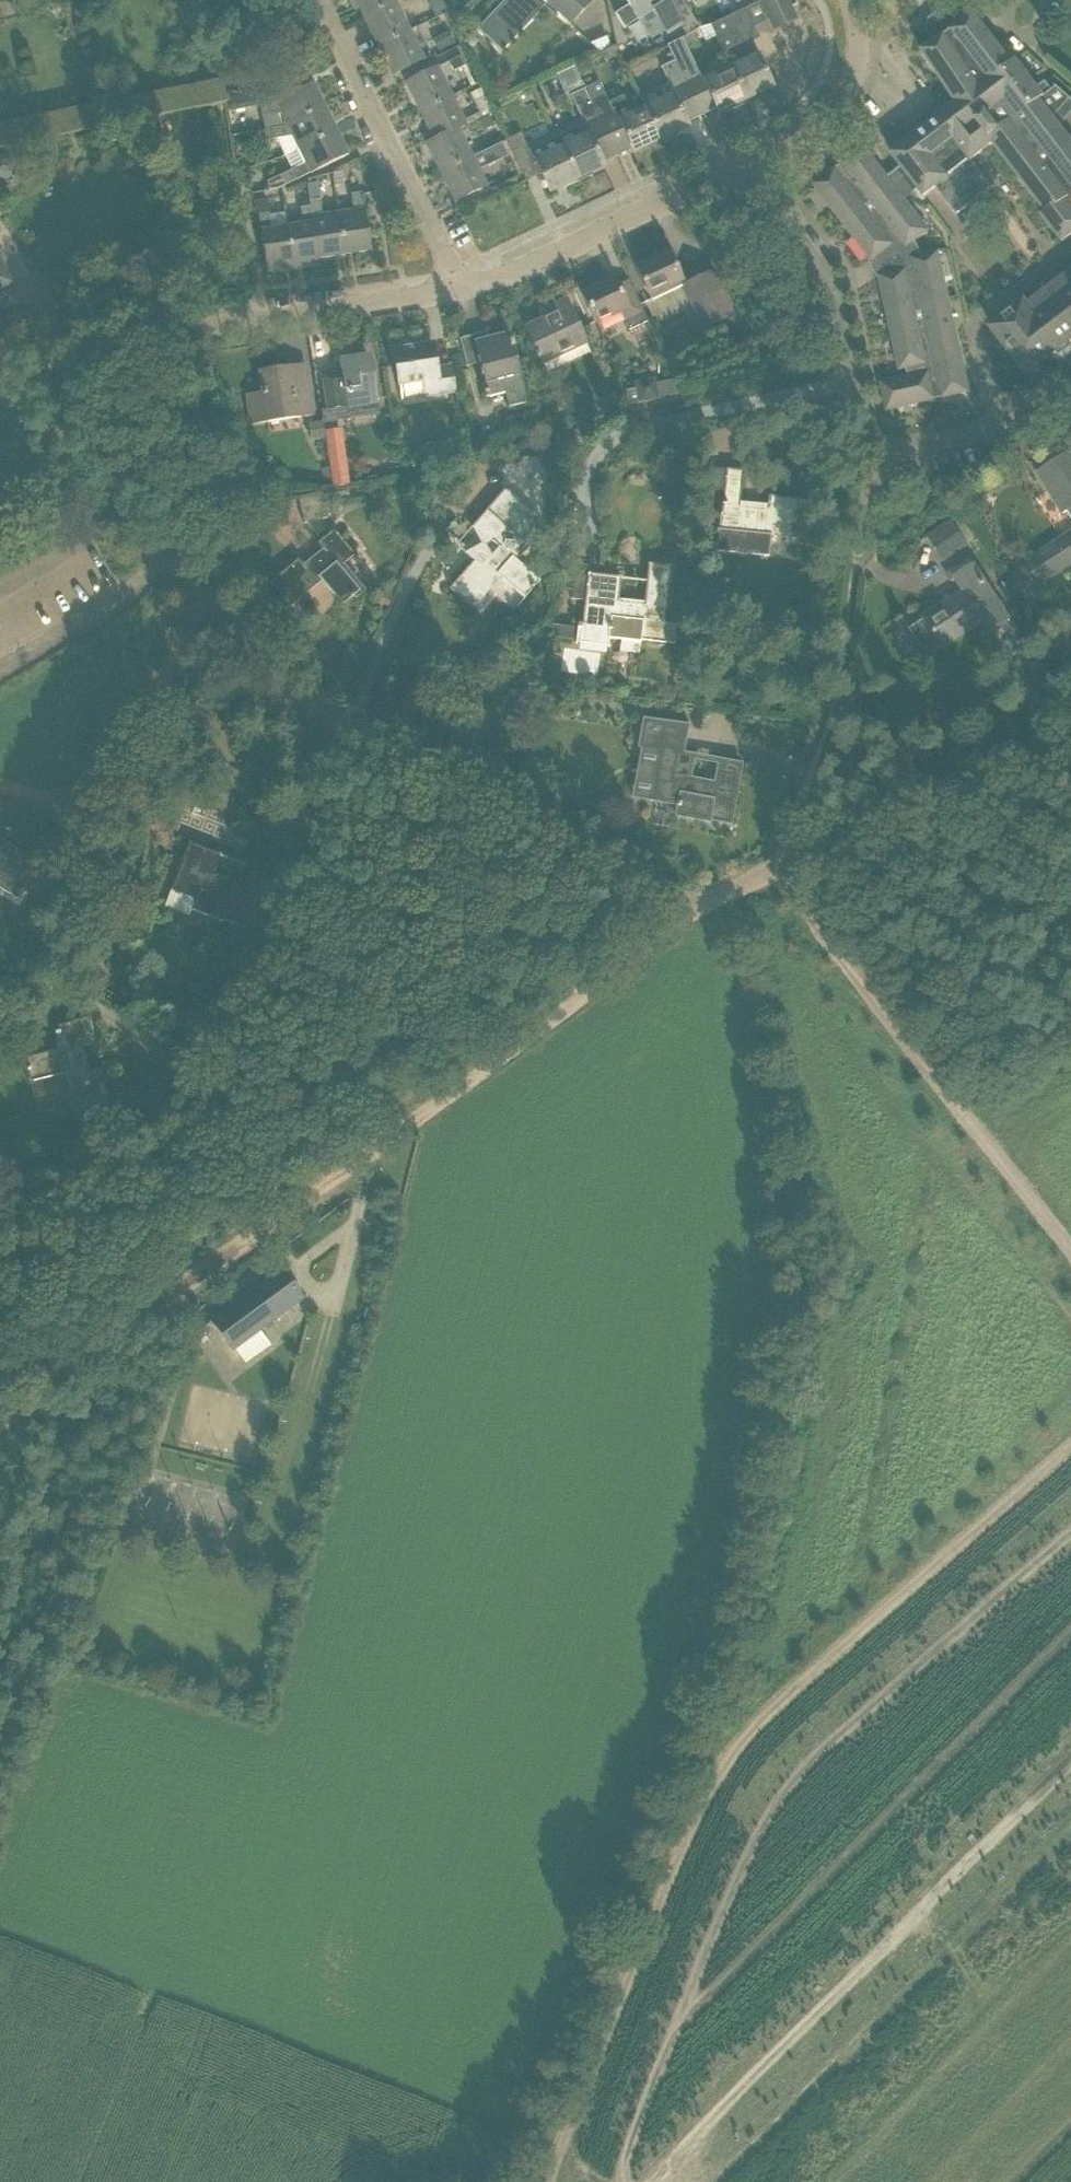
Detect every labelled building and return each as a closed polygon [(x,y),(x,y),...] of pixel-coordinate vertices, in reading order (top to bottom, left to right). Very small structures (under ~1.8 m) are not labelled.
[(364,17),(396,1),(395,0),(356,0),(364,17)] [(429,3),(436,18),(447,12),(441,0),(436,0),(429,3)] [(478,29),(489,40),(510,16),(523,1),(536,13),(545,3),(568,25),(576,17),(591,1),(590,0),(503,0),(499,4),(478,29)] [(682,0),(625,0),(628,5),(615,13),(624,28),(653,10),(667,33),(680,24),(687,35),(699,28),(684,3),(682,0)] [(769,20),(792,9),(787,0),(762,0),(760,1),(769,20)] [(364,17),(378,46),(410,30),(396,1),(364,17)] [(730,67),(745,100),(772,87),(744,27),(752,23),(745,8),(710,24),(730,67)] [(1037,88),(1015,60),(1011,63),(972,13),(960,23),(951,13),(938,11),(928,19),(926,32),(934,41),(921,50),(956,102),(932,121),(925,113),(913,122),(920,131),(891,153),(901,166),(887,177),(863,146),(813,184),(872,260),(875,258),(883,274),(879,275),(900,369),(906,368),(908,376),(881,382),(887,410),(969,391),(938,251),(922,255),(915,240),(928,230),(904,199),(918,188),(924,195),(936,186),(939,190),(939,191),(956,214),(992,187),(974,164),(973,164),(970,160),(992,142),(1045,212),(1041,215),(1062,241),(1070,234),(1070,141),(1052,117),(1070,99),(1056,87),(1052,90),(1045,81),(1037,88)] [(410,30),(378,46),(392,74),(424,59),(410,30)] [(449,32),(438,37),(444,50),(455,44),(449,32)] [(471,34),(464,42),(470,47),(477,40),(471,34)] [(745,100),(730,67),(703,80),(701,77),(700,78),(689,54),(681,37),(667,44),(674,60),(675,60),(701,115),(716,108),(718,113),(745,100)] [(615,47),(601,54),(605,63),(619,56),(615,47)] [(450,62),(454,71),(467,65),(462,56),(450,62)] [(701,115),(675,60),(674,60),(661,66),(669,83),(640,96),(645,108),(646,107),(661,139),(688,127),(686,122),(701,115)] [(406,82),(420,111),(452,95),(438,66),(406,82)] [(281,112),(287,125),(325,107),(313,83),(275,101),(276,103),(260,106),(262,115),(281,112)] [(583,118),(554,132),(577,179),(604,166),(602,163),(617,156),(591,99),(590,100),(584,88),(571,94),(583,118)] [(258,93),(229,99),(231,111),(260,106),(258,93)] [(604,93),(591,99),(617,156),(632,149),(634,152),(661,139),(646,107),(645,108),(632,114),(623,95),(609,102),(604,93)] [(420,111),(434,139),(458,127),(458,128),(467,124),(452,95),(420,111)] [(292,136),(299,149),(336,130),(325,107),(287,125),(288,126),(258,131),(260,142),(292,136)] [(487,116),(479,120),(485,130),(493,126),(487,116)] [(426,143),(440,172),(472,156),(458,128),(458,127),(434,139),(426,143)] [(336,130),(299,149),(306,163),(291,170),(296,180),(311,173),(312,173),(329,164),(348,154),(336,130)] [(577,179),(554,132),(526,146),(520,133),(506,139),(517,161),(526,181),(541,174),(549,192),(577,179)] [(501,142),(487,149),(493,162),(508,155),(501,142)] [(8,178),(3,155),(0,155),(0,180),(8,178)] [(472,156),(440,172),(455,201),(486,185),(472,156)] [(332,172),(334,186),(344,184),(342,170),(332,172)] [(307,183),(310,206),(311,206),(319,258),(345,254),(339,213),(323,215),(318,181),(307,183)] [(354,210),(339,213),(345,254),(371,250),(364,208),(362,192),(351,194),(354,210)] [(293,267),(287,226),(272,228),(267,198),(252,200),(254,215),(258,214),(267,271),(293,267)] [(303,223),(287,226),(293,267),(320,263),(319,258),(311,206),(310,206),(301,207),(303,223)] [(651,300),(682,285),(684,284),(668,252),(635,267),(651,300)] [(13,282),(0,258),(0,289),(13,282)] [(684,284),(682,285),(703,329),(733,315),(712,271),(684,284)] [(1027,305),(1024,300),(990,326),(1026,373),(1070,339),(1070,271),(1027,305)] [(582,292),(591,312),(595,322),(621,311),(629,329),(647,321),(644,313),(631,285),(620,290),(614,277),(582,292)] [(525,328),(535,348),(542,363),(586,342),(566,299),(540,311),(543,319),(525,328)] [(473,334),(485,382),(482,382),(485,397),(504,392),(508,408),(526,403),(509,334),(489,339),(486,330),(473,334)] [(399,385),(423,381),(425,395),(454,391),(450,366),(436,368),(432,344),(394,350),(399,385)] [(341,372),(321,375),(324,393),(326,410),(347,407),(348,419),(376,415),(372,386),(375,385),(372,366),(369,367),(367,354),(339,358),(339,361),(341,372)] [(247,395),(251,424),(273,421),(312,415),(310,398),(307,376),(292,378),(290,366),(260,371),(263,392),(247,395)] [(678,393),(675,379),(657,383),(655,377),(636,382),(634,382),(635,388),(626,391),(628,403),(638,401),(639,403),(660,398),(659,397),(678,393)] [(1070,435),(1070,409),(1059,418),(1070,435)] [(322,421),(310,423),(312,440),(325,438),(322,421)] [(575,429),(573,443),(584,445),(586,431),(575,429)] [(567,432),(556,434),(558,445),(569,443),(567,432)] [(343,452),(329,455),(334,485),(336,485),(349,483),(343,452)] [(1068,453),(1038,473),(1064,513),(1070,509),(1070,510),(1070,457),(1068,453)] [(739,505),(743,470),(725,468),(719,529),(717,529),(714,551),(769,556),(771,537),(804,540),(809,499),(768,495),(767,508),(739,505)] [(449,588),(474,609),(502,578),(525,598),(539,581),(516,562),(530,546),(522,539),(540,519),(505,488),(472,525),(483,545),(491,540),(500,547),(482,567),(474,560),(449,588)] [(298,497),(304,523),(327,518),(321,492),(298,497)] [(928,535),(945,560),(968,545),(951,520),(928,535)] [(318,542),(325,551),(305,568),(298,559),(269,583),(290,608),(322,581),(342,605),(353,595),(356,598),(366,589),(351,571),(347,574),(340,567),(354,554),(333,529),(318,542)] [(1027,562),(1040,583),(1070,563),(1070,534),(1027,562)] [(677,624),(664,623),(671,566),(648,564),(644,605),(618,602),(621,577),(588,573),(582,623),(578,623),(575,643),(608,646),(609,638),(641,642),(641,640),(674,644),(677,624)] [(957,577),(964,591),(925,617),(925,618),(910,629),(927,655),(943,645),(944,646),(975,625),(973,622),(982,616),(991,630),(1008,619),(974,566),(957,577)] [(383,591),(377,604),(387,608),(392,595),(383,591)] [(551,624),(550,635),(572,637),(573,626),(551,624)] [(679,660),(677,680),(688,682),(691,662),(679,660)] [(651,798),(653,798),(678,803),(676,815),(709,821),(709,819),(730,823),(741,763),(719,760),(715,786),(690,782),(693,756),(682,754),(686,727),(643,719),(638,746),(660,750),(651,798)] [(39,861),(6,842),(1,852),(0,852),(0,875),(23,889),(39,861)] [(189,842),(170,890),(195,900),(191,909),(223,921),(224,920),(244,927),(265,871),(244,863),(235,887),(211,878),(220,854),(189,842)] [(24,1058),(30,1081),(64,1073),(74,1113),(111,1104),(101,1068),(86,1072),(79,1046),(95,1043),(89,1017),(52,1026),(58,1049),(24,1058)] [(232,1350),(302,1298),(281,1269),(211,1321),(232,1350)]
